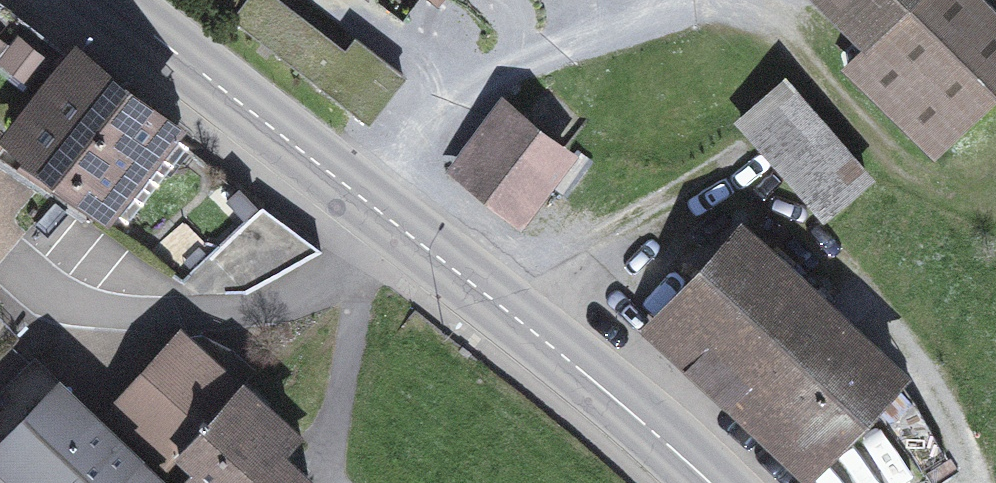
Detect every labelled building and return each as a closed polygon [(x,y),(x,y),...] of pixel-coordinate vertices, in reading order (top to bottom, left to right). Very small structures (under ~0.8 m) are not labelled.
[(403,75),(356,38),(343,54),(274,0),(248,0),(233,19),(366,122),(403,75)] [(937,153),(995,93),(995,16),(980,0),(848,0),(880,32),(848,65),(937,153)] [(96,225),(109,208),(171,129),(75,54),(69,62),(0,8),(0,162),(96,225)] [(867,178),(787,88),(743,128),(822,217),(867,178)] [(461,172),(517,215),(567,152),(511,108),(461,172)] [(109,208),(125,221),(187,141),(171,129),(109,208)] [(209,259),(246,294),(320,251),(263,207),(209,259)] [(660,321),(738,392),(820,303),(743,232),(660,321)] [(898,374),(820,303),(738,392),(728,403),(805,475),(858,417),(898,374)] [(235,386),(252,368),(229,347),(201,331),(182,338),(235,386)] [(110,411),(169,464),(179,452),(237,388),(235,386),(182,338),(179,335),(110,411)] [(156,481),(30,363),(0,395),(0,424),(14,437),(1,452),(28,477),(22,482),(158,482),(156,481)] [(898,374),(858,417),(867,426),(877,415),(921,471),(945,457),(898,374)] [(279,458),(295,440),(237,388),(179,452),(198,468),(184,482),(306,482),(286,464),(279,458)]
